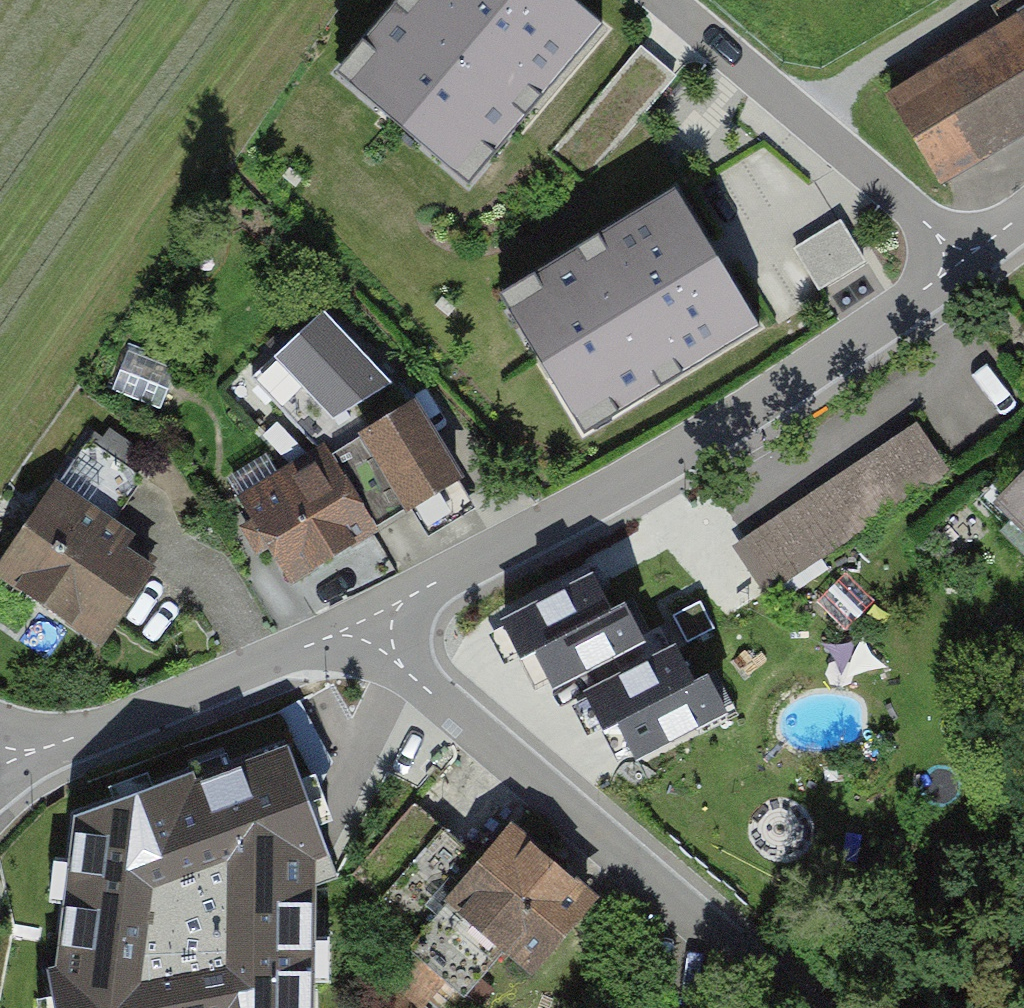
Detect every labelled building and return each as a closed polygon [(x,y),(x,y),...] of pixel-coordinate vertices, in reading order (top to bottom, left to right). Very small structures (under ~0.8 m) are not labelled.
[(577,0),(397,0),(343,64),(472,172),(600,19),(577,0)] [(936,183),(1023,132),(1023,19),(887,98),(936,183)] [(583,183),(674,66),(640,39),(548,157),(583,183)] [(758,326),(676,181),(502,278),(584,424),(758,326)] [(862,256),(839,218),(795,245),(818,283),(862,256)] [(400,392),(324,311),(252,379),(317,449),(326,444),(332,454),(361,437),(358,432),(409,402),(400,392)] [(361,437),(332,454),(375,527),(404,510),(406,512),(464,479),(416,398),(409,402),(358,432),(361,437)] [(925,424),(732,544),(768,601),(961,480),(925,424)] [(146,468),(88,433),(63,473),(121,508),(146,468)] [(268,548),(288,583),(377,531),(375,527),(332,454),(326,444),(317,449),(237,496),(250,518),(238,526),(255,556),(268,548)] [(979,493),(1023,541),(1023,451),(979,493)] [(52,477),(0,551),(0,582),(90,645),(156,550),(52,477)] [(593,572),(501,619),(520,658),(533,651),(613,611),(593,572)] [(626,604),(613,611),(533,651),(553,689),(646,642),(626,604)] [(677,643),(584,690),(604,729),(617,722),(696,682),(677,643)] [(710,675),(696,682),(617,722),(636,760),(729,713),(710,675)] [(53,1007),(323,1007),(326,853),(340,843),(297,720),(72,798),(40,960),(53,1007)] [(604,899),(506,824),(433,917),(531,993),(604,899)]
